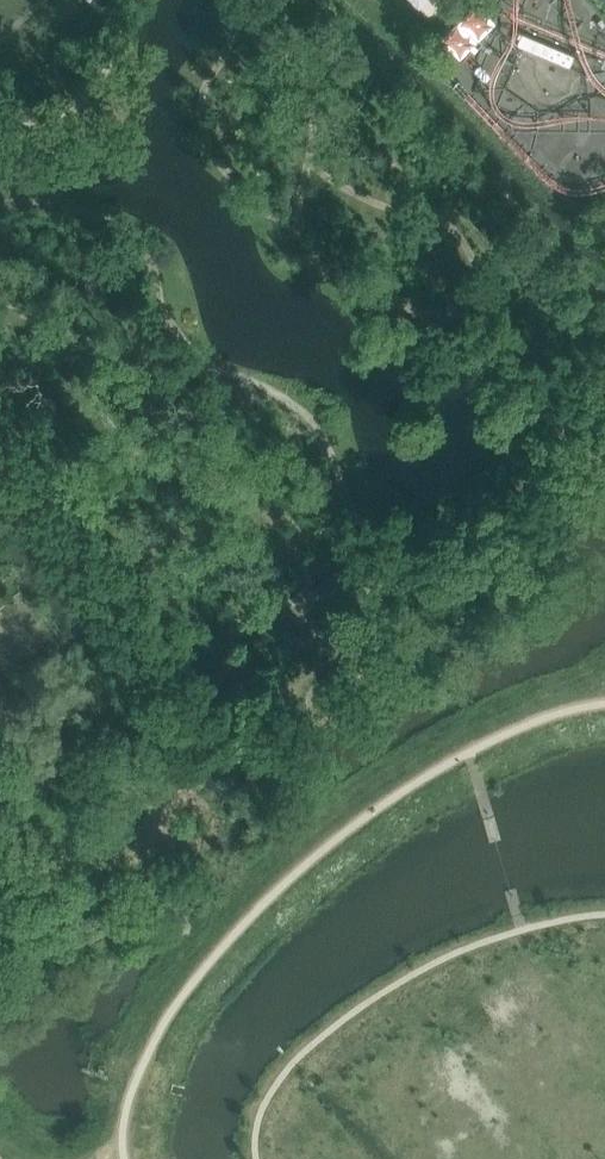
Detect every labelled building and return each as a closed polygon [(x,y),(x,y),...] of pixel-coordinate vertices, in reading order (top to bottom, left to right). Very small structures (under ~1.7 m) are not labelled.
[(338,699),(337,698),(336,697),(335,697),(333,697),(332,697),(331,698),(330,699),(329,700),(329,701),(329,703),(330,704),(331,705),(333,706),(334,706),(336,705),(337,704),(338,703),(338,701),(338,699)]
